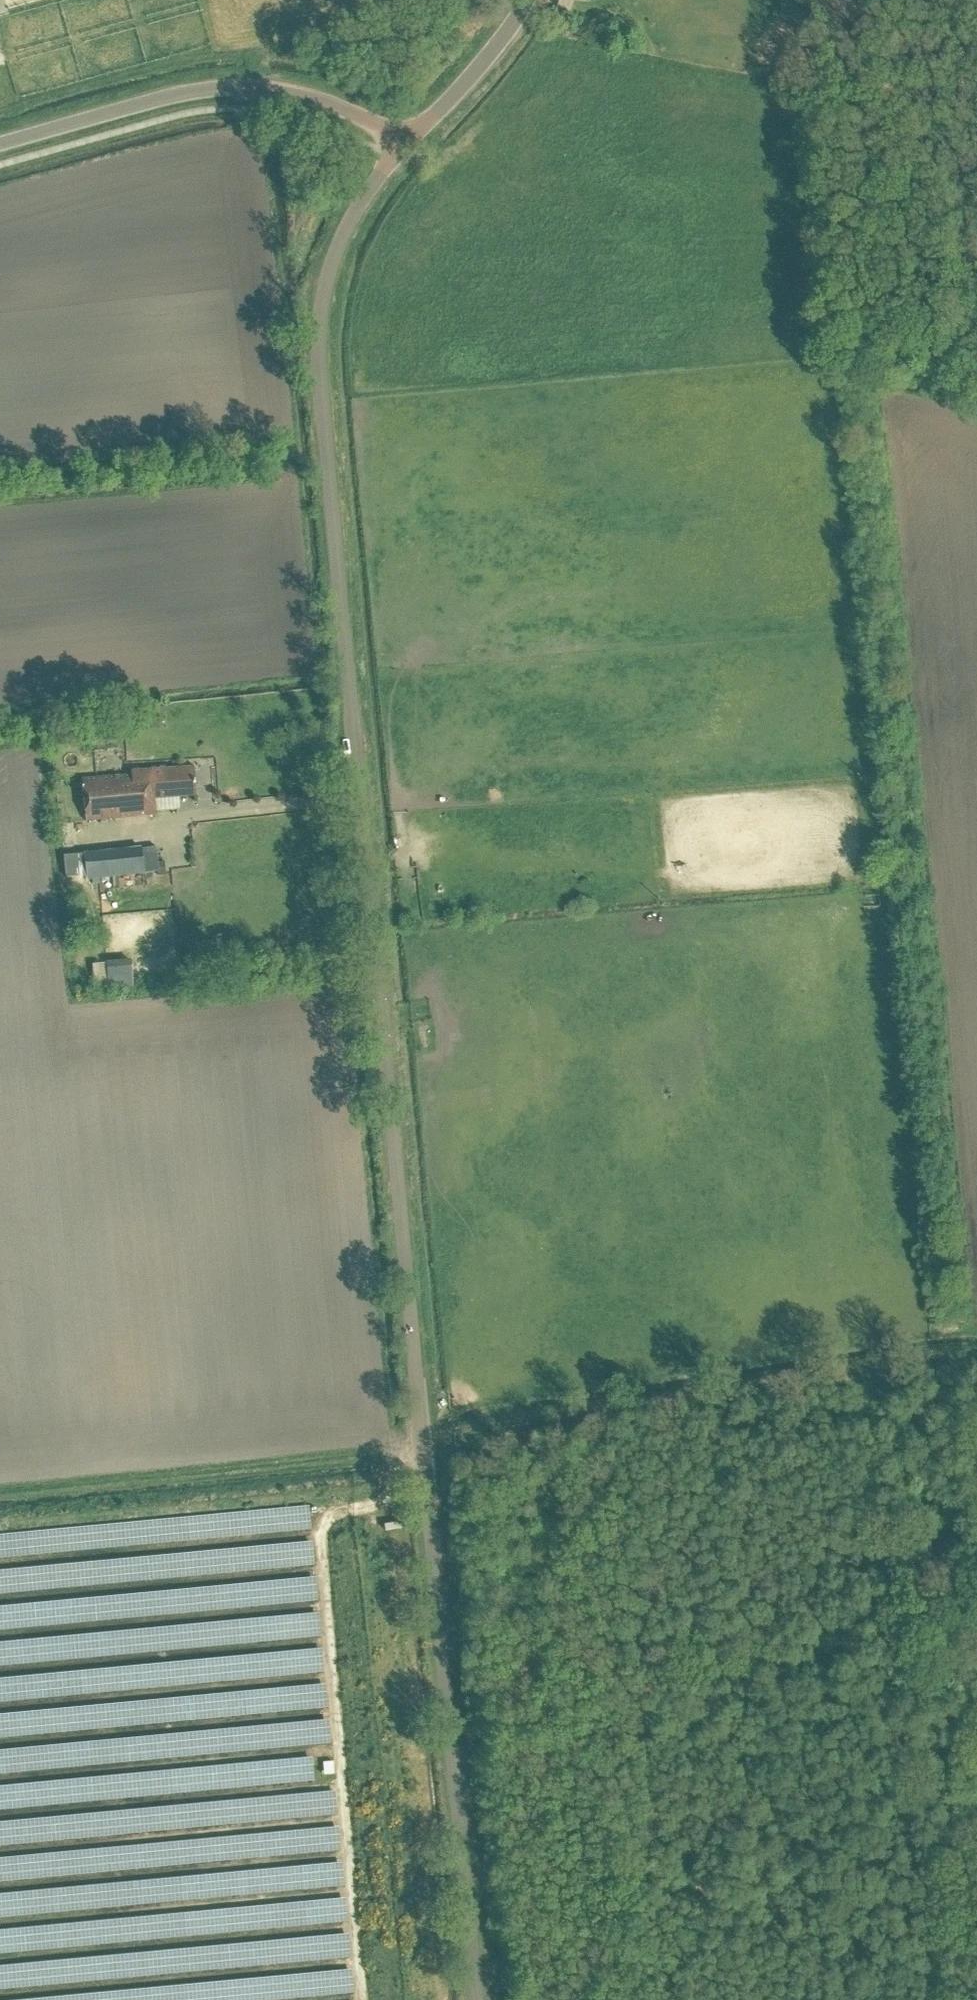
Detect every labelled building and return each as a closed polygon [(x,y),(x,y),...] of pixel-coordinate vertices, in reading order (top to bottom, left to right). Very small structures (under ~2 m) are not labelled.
[(130,775),(81,779),(85,820),(155,814),(154,798),(196,795),(193,767),(130,773),(130,775)] [(142,853),(141,849),(141,847),(83,853),(86,880),(144,874),(144,873),(158,871),(157,863),(156,852),(142,853)] [(164,862),(157,863),(158,871),(158,876),(165,875),(164,862)]
